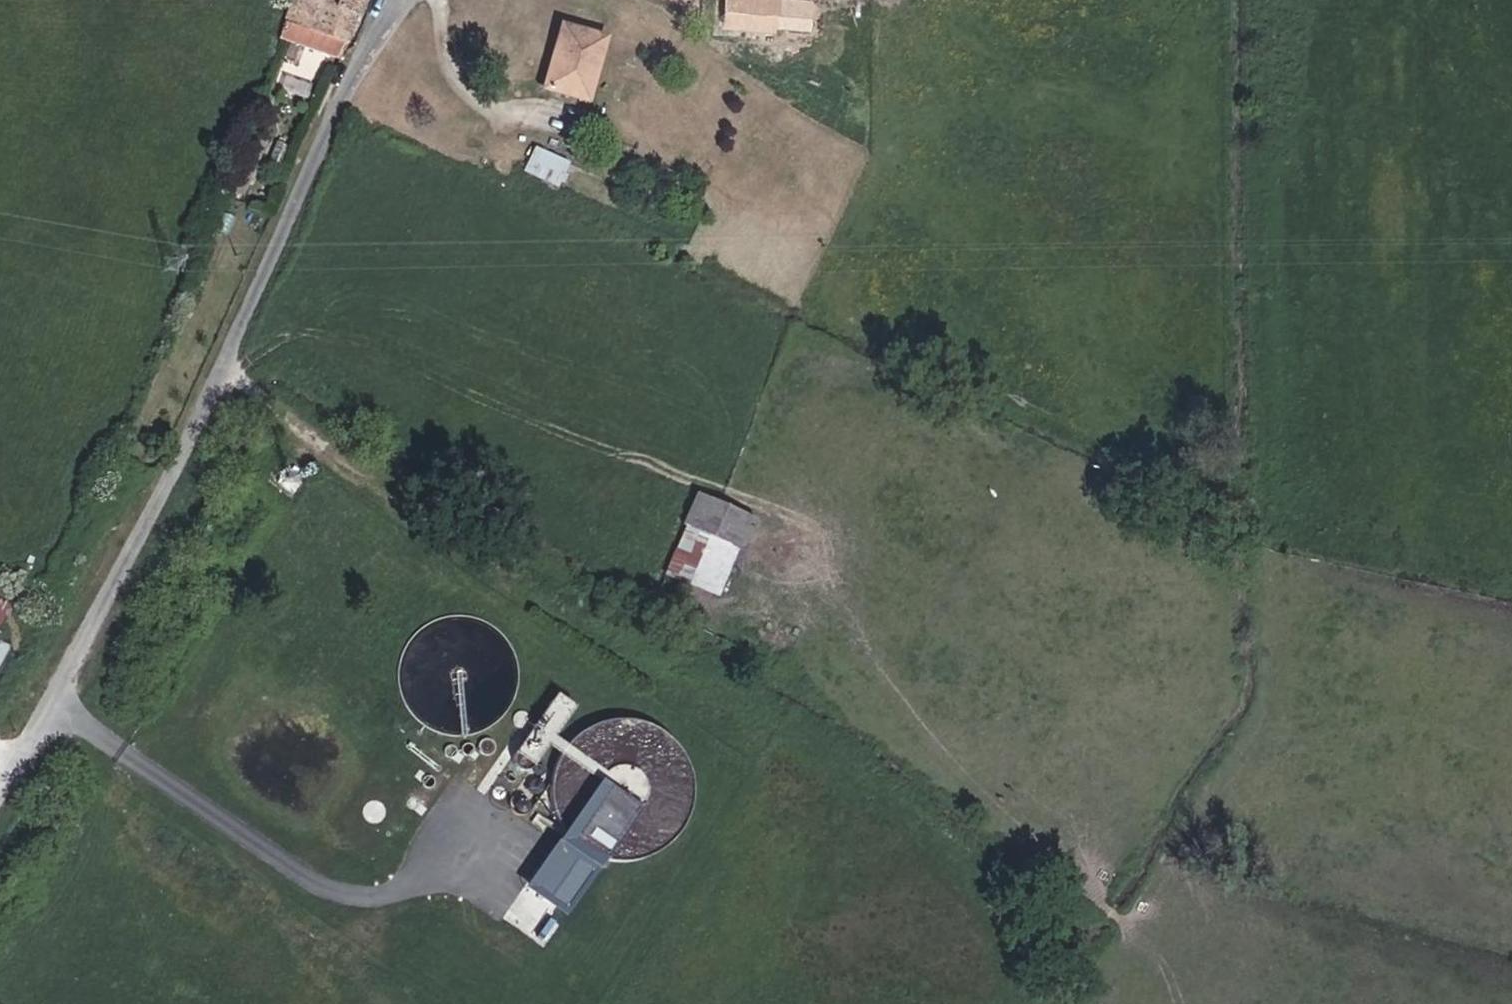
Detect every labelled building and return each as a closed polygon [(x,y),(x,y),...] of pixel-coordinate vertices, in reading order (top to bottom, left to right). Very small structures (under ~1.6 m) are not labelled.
[(373,19),(379,0),(335,0),(323,30),(355,40),(363,17),(373,19)] [(786,22),(788,0),(739,0),(738,18),(786,22)] [(551,75),(593,90),(614,30),(571,15),(551,75)] [(523,171),(560,185),(570,158),(534,144),(523,171)] [(697,490),(662,571),(718,595),(754,515),(697,490)] [(10,602),(0,597),(0,620),(10,602)] [(527,767),(568,700),(551,690),(511,757),(527,767)] [(581,924),(610,883),(576,858),(547,899),(581,924)]
